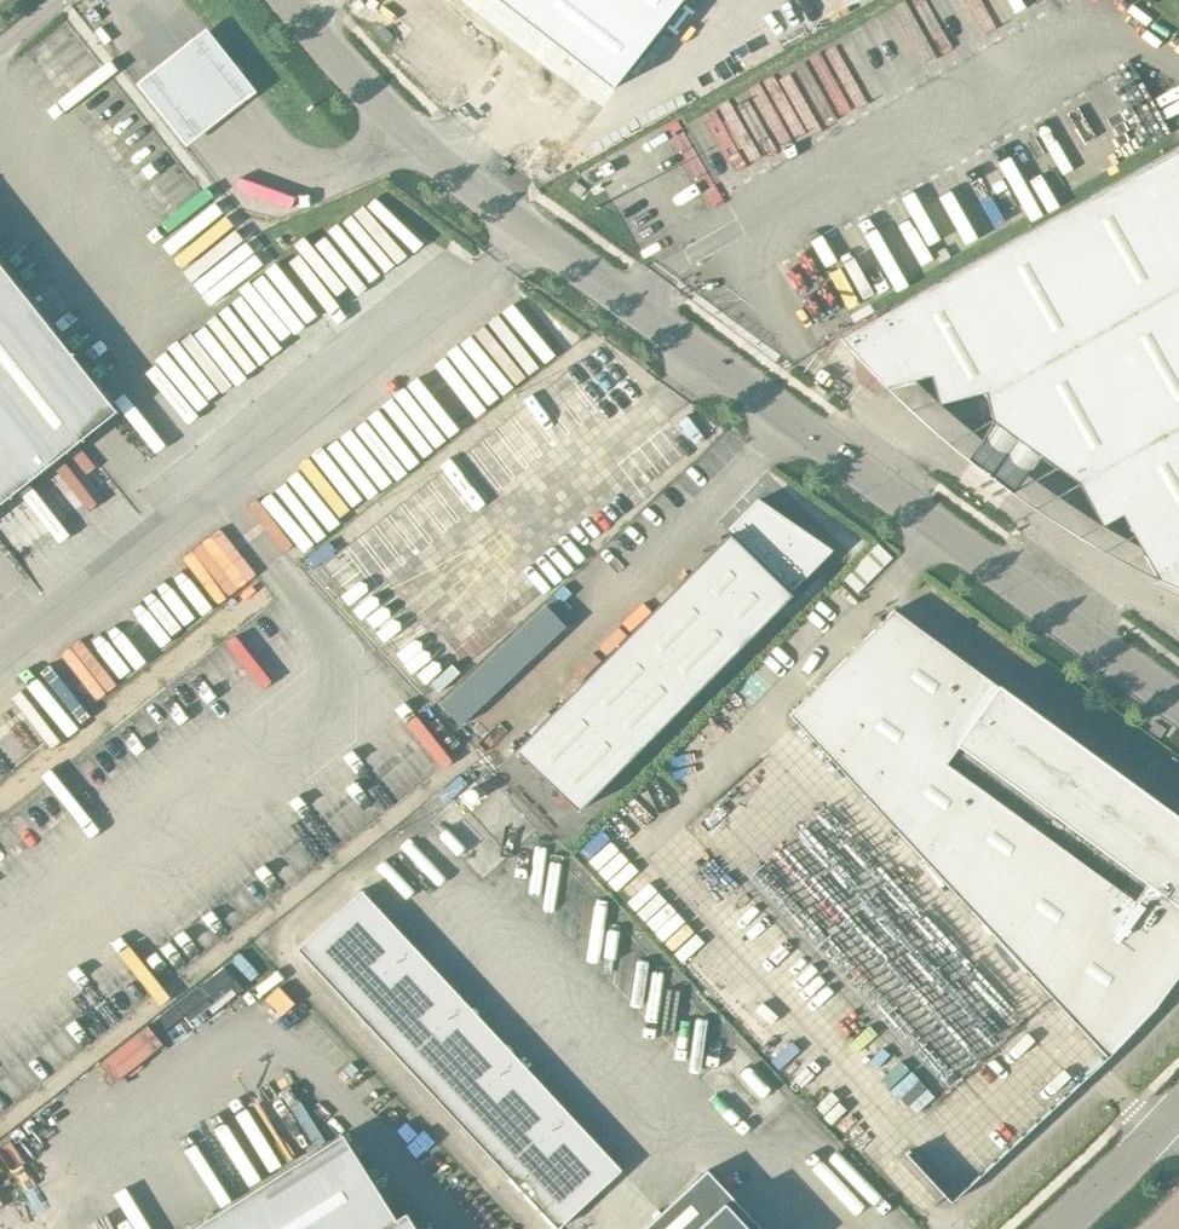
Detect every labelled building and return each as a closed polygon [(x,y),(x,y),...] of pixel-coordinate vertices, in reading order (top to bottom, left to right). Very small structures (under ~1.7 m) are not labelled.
[(106,0),(92,0),(100,9),(108,3),(106,0)] [(616,101),(694,0),(490,0),(616,101)] [(256,91),(207,29),(173,55),(137,84),(185,146),(221,119),(256,91)] [(1158,578),(1178,587),(1178,147),(841,337),(862,364),(865,362),(887,386),(931,375),(938,403),(985,392),(992,419),(1078,482),(1102,525),(1122,514),(1158,578)] [(117,411),(0,264),(0,504),(117,411)] [(829,550),(757,500),(730,527),(733,530),(516,749),(578,811),(792,594),(788,591),(829,550)] [(878,543),(843,578),(857,592),(892,557),(878,543)] [(789,714),(1108,1058),(1155,1008),(1178,975),(1178,817),(894,609),(789,714)] [(406,1212),(396,1219),(343,1134),(191,1228),(417,1228),(406,1212)] [(707,1170),(644,1228),(762,1228),(707,1170)]
